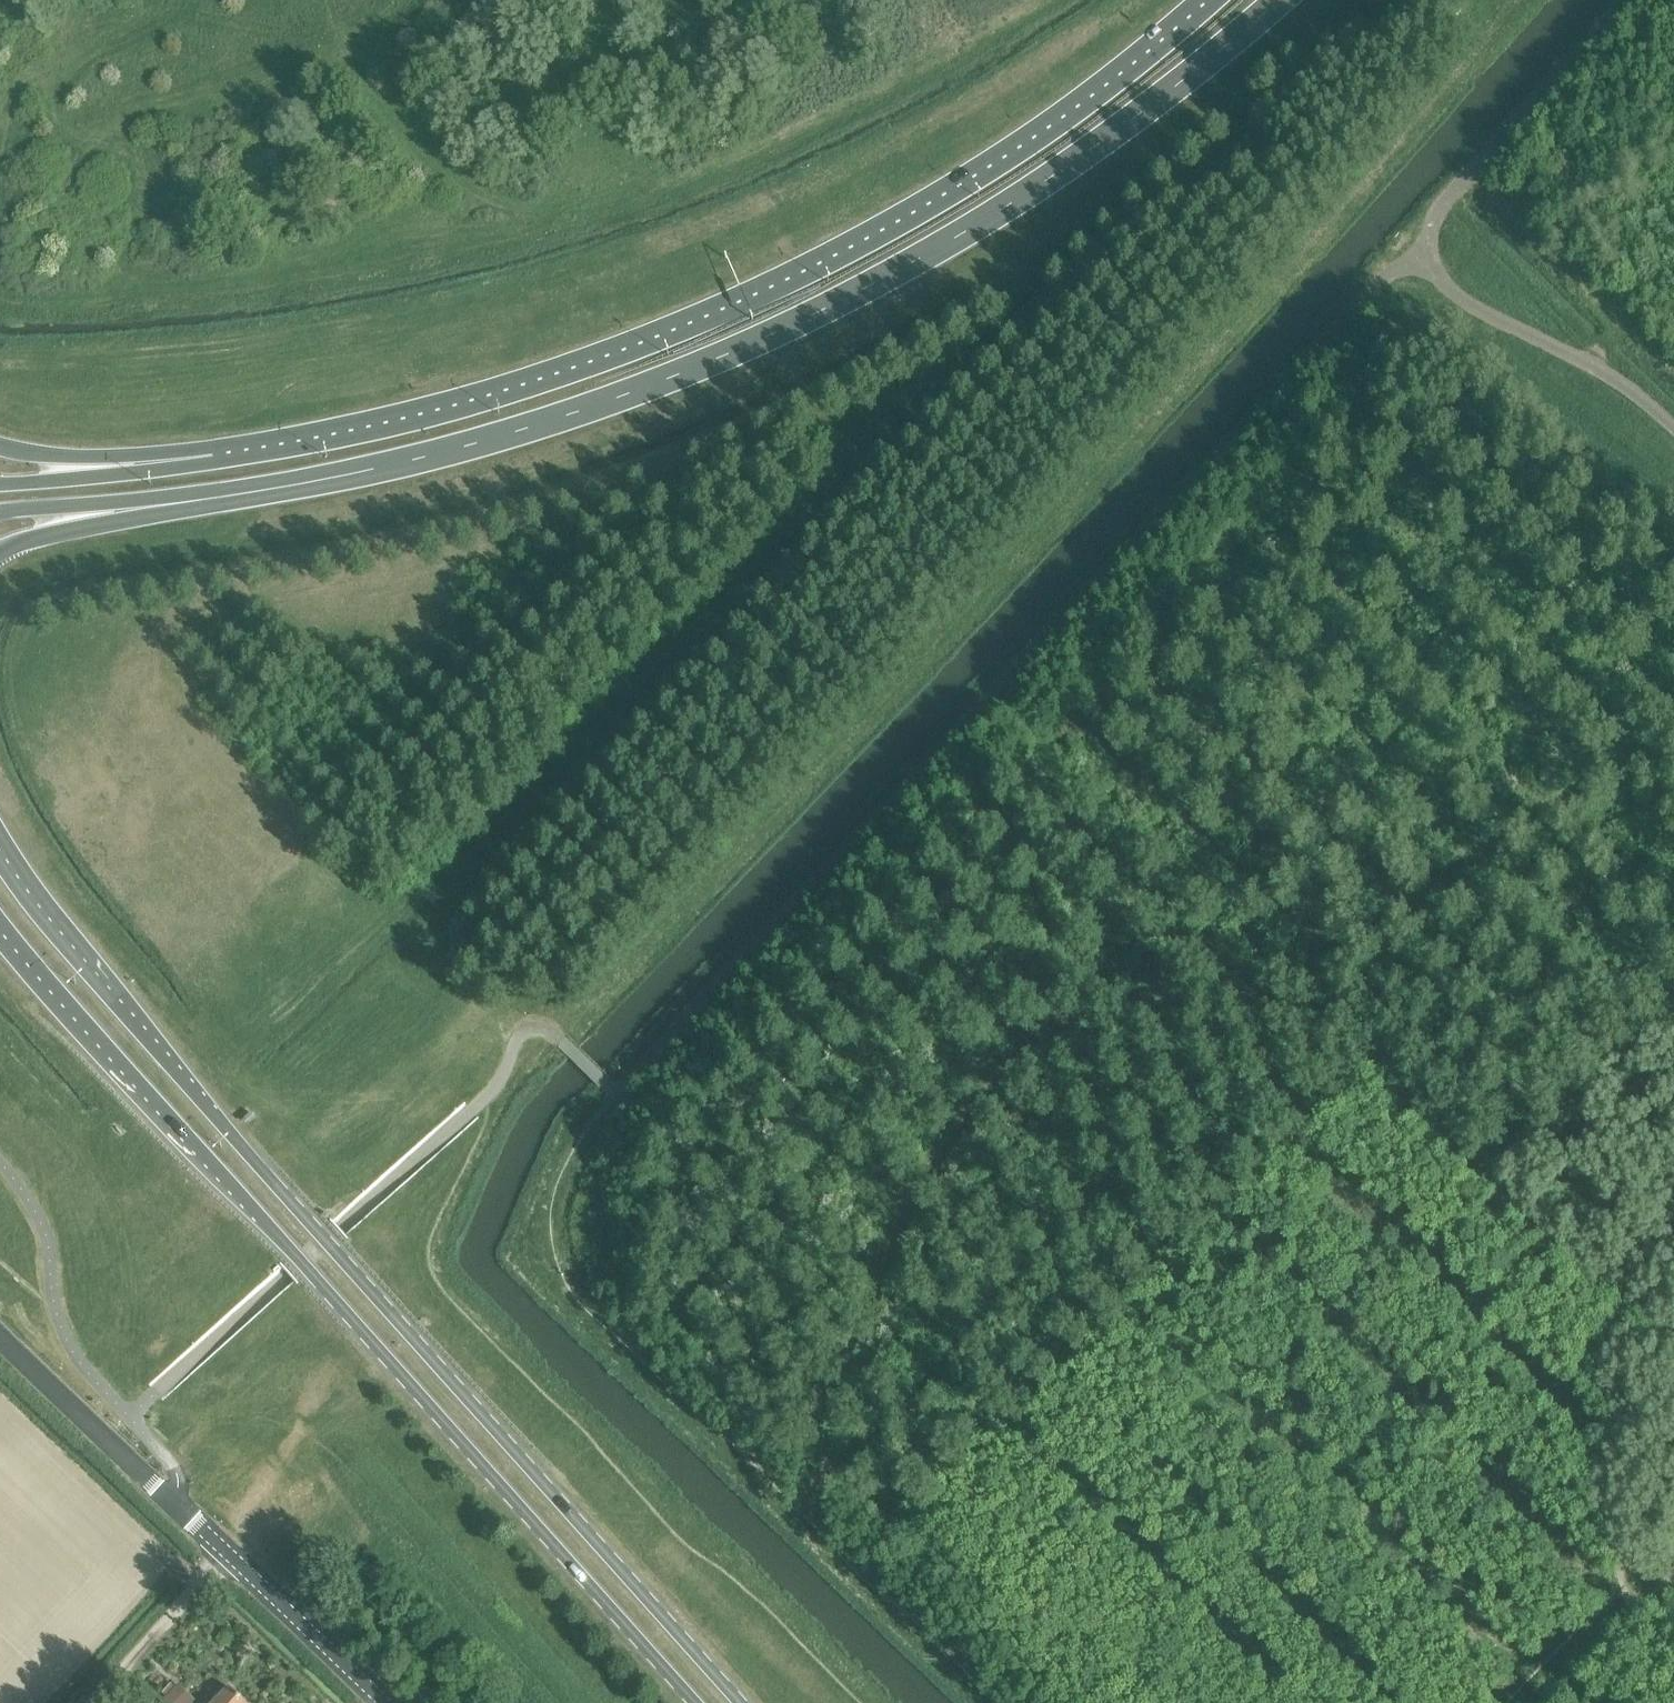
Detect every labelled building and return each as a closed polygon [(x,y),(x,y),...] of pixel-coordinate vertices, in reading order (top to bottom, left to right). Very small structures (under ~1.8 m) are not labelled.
[(163,1698),(168,1702),(185,1702),(191,1697),(176,1684),(163,1698)] [(429,1702),(432,1702),(438,1697),(426,1686),(419,1693),(429,1702)] [(229,1688),(215,1702),(245,1702),(229,1688)]
